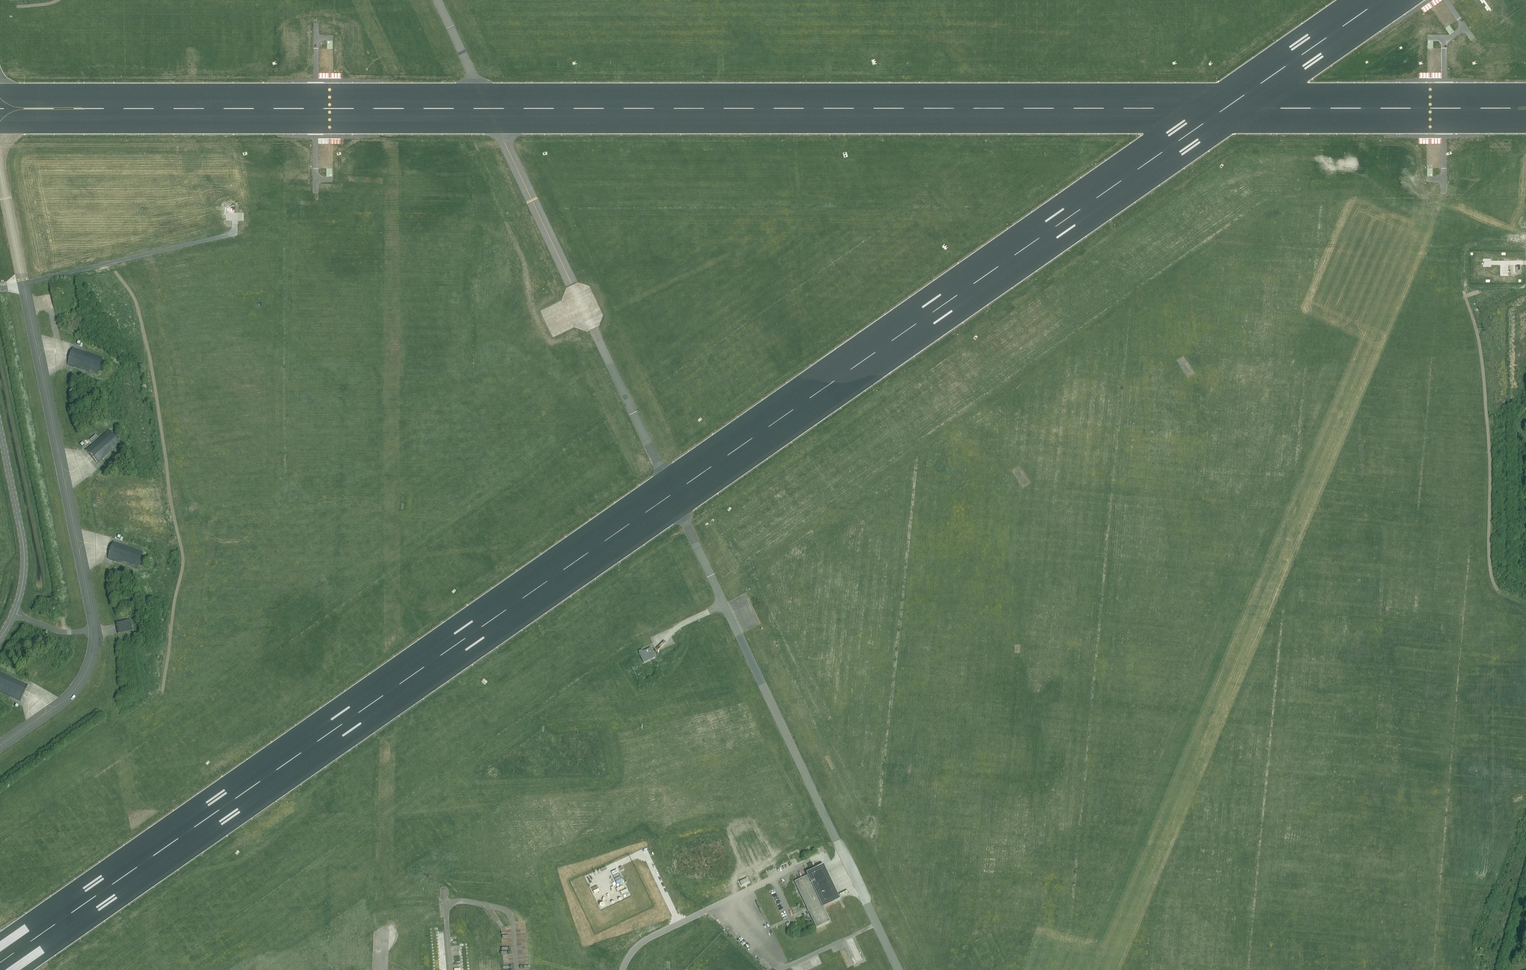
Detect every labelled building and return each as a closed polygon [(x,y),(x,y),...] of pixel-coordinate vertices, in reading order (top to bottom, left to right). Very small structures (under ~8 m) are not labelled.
[(68,365),(73,367),(74,367),(74,368),(75,368),(76,368),(97,375),(99,370),(102,371),(104,364),(101,363),(102,358),(85,352),(84,352),(73,348),(68,365)] [(108,430),(94,443),(85,451),(97,464),(101,460),(102,459),(103,460),(104,459),(103,458),(120,443),(117,440),(120,438),(115,432),(112,434),(108,430)] [(108,559),(114,561),(115,561),(115,562),(116,562),(137,569),(139,564),(142,565),(144,558),(141,557),(143,552),(125,546),(113,542),(108,559)] [(118,634),(119,634),(132,631),(130,621),(120,623),(117,623),(116,623),(116,624),(118,634)] [(652,656),(653,658),(655,658),(651,648),(643,652),(642,651),(641,650),(639,651),(639,652),(639,653),(643,663),(650,660),(649,657),(652,656)] [(10,696),(21,701),(28,686),(23,683),(22,683),(22,682),(21,681),(20,682),(0,672),(0,673),(0,692),(10,696)] [(839,900),(838,899),(838,898),(834,890),(828,877),(823,866),(822,865),(823,865),(823,864),(817,867),(815,869),(814,869),(811,870),(807,872),(806,873),(807,875),(797,880),(794,882),(816,928),(825,924),(830,921),(823,907),(834,902),(840,900),(840,899),(839,900)]
